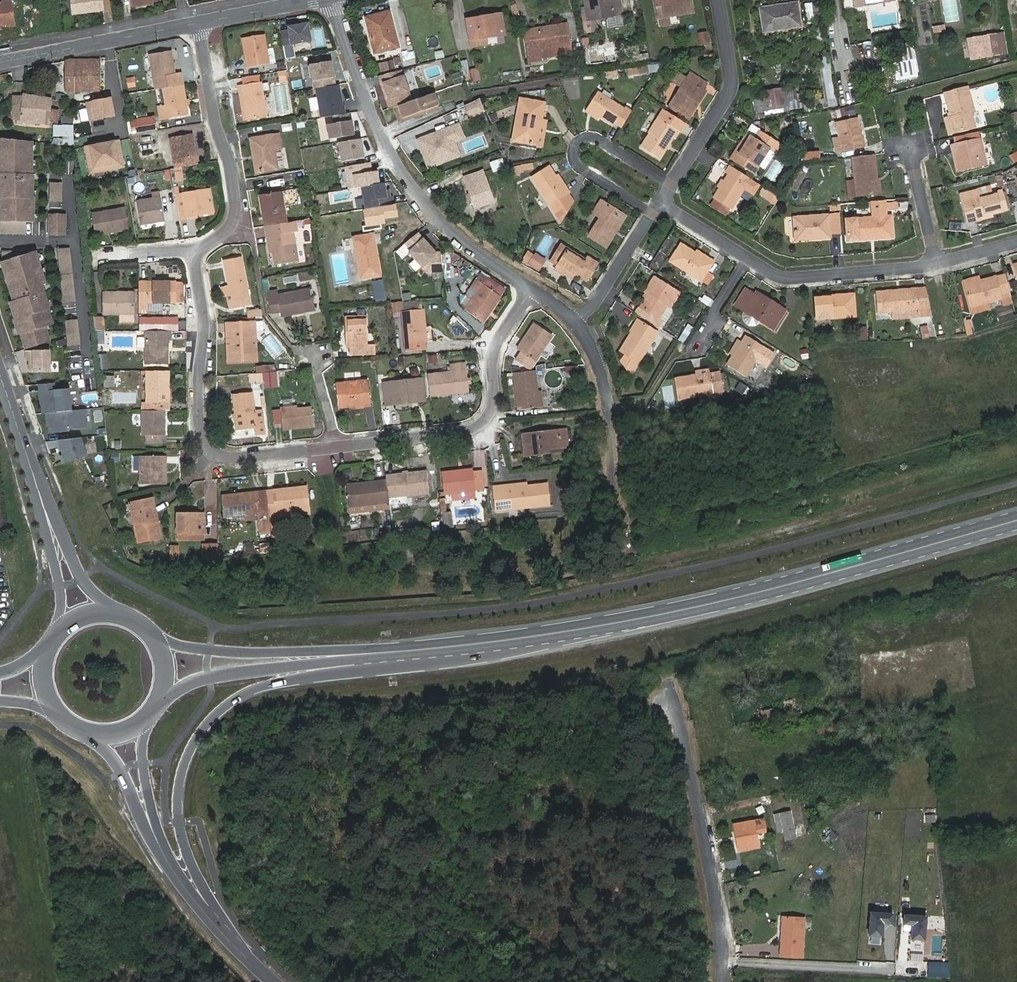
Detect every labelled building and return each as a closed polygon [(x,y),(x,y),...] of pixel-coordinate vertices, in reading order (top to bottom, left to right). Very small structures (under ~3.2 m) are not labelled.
[(74,14),(103,10),(102,0),(72,0),(74,14)] [(583,6),(584,11),(578,12),(579,18),(612,14),(610,2),(609,0),(582,0),(583,6)] [(688,0),(650,0),(653,18),(655,17),(664,16),(690,11),(688,0)] [(1012,21),(1011,11),(1016,10),(1016,0),(1008,0),(1010,30),(1016,29),(1016,21),(1012,21)] [(619,13),(617,1),(610,2),(612,14),(619,13)] [(13,26),(13,24),(10,4),(0,5),(0,28),(13,26)] [(760,31),(795,25),(792,4),(757,9),(760,31)] [(359,17),(369,52),(392,45),(382,11),(359,17)] [(472,16),(463,18),(467,44),(481,42),(481,36),(500,33),(498,13),(488,14),(488,17),(472,19),(472,16)] [(664,16),(655,17),(656,25),(665,24),(664,16)] [(534,39),(522,40),(525,59),(538,57),(537,49),(565,45),(561,23),(532,27),(534,39)] [(291,31),(284,33),(286,46),(313,42),(310,24),(291,28),(291,31)] [(943,24),(931,26),(932,34),(944,32),(943,24)] [(532,27),(520,29),(522,40),(534,39),(532,27)] [(704,33),(695,34),(697,44),(706,43),(704,33)] [(1001,33),(993,35),(997,55),(1005,53),(1001,33)] [(247,38),(252,67),(272,64),(268,35),(247,38)] [(997,55),(993,35),(980,37),(981,44),(977,45),(978,51),(982,50),(984,57),(997,55)] [(914,42),(892,47),(898,81),(921,77),(914,42)] [(565,45),(537,49),(538,57),(566,52),(565,45)] [(443,50),(435,52),(436,59),(445,57),(443,50)] [(148,56),(154,91),(161,90),(181,87),(179,75),(173,76),(169,53),(148,56)] [(811,59),(812,67),(816,66),(828,64),(826,56),(811,59)] [(75,61),(76,87),(101,87),(100,62),(75,61)] [(388,61),(367,67),(369,74),(389,69),(388,61)] [(334,62),(312,66),(317,90),(318,89),(338,86),(336,75),(334,75),(333,71),(335,71),(334,62)] [(649,64),(649,73),(660,73),(660,64),(649,64)] [(828,64),(816,66),(821,99),(833,97),(828,64)] [(645,67),(624,70),(625,76),(646,73),(645,67)] [(472,68),(463,70),(466,83),(474,81),(472,68)] [(396,70),(378,74),(381,81),(376,83),(380,93),(382,92),(384,97),(382,98),(389,114),(393,111),(410,103),(396,70)] [(455,73),(447,77),(451,84),(459,79),(455,73)] [(690,107),(700,92),(705,84),(689,74),(685,80),(675,73),(668,83),(679,89),(669,103),(680,110),(676,116),(686,122),(694,110),(693,109),(690,107)] [(129,89),(137,87),(135,76),(126,78),(129,89)] [(245,86),(250,121),(269,118),(263,83),(245,86)] [(338,86),(318,89),(323,119),(336,117),(348,115),(346,107),(345,107),(341,86),(338,86)] [(185,117),(181,87),(161,90),(164,107),(157,108),(159,120),(185,117)] [(759,98),(762,114),(787,110),(783,89),(758,93),(759,98)] [(962,89),(940,96),(945,117),(943,118),(947,133),(968,128),(964,112),(968,112),(962,89)] [(704,94),(700,92),(690,107),(693,109),(694,110),(704,94)] [(410,103),(393,111),(399,123),(415,116),(416,119),(439,107),(432,93),(410,103)] [(620,128),(629,112),(624,109),(622,110),(596,93),(586,109),(612,126),(614,124),(620,128)] [(14,121),(20,122),(24,97),(17,96),(14,121)] [(52,100),(29,97),(24,97),(20,122),(49,126),(52,100)] [(821,99),(819,100),(820,108),(834,105),(833,97),(821,99)] [(759,98),(750,99),(754,120),(763,119),(762,114),(759,98)] [(89,122),(114,118),(111,100),(87,104),(89,122)] [(466,106),(471,118),(484,112),(480,100),(466,106)] [(535,145),(537,120),(539,103),(515,100),(512,143),(535,145)] [(680,110),(669,103),(666,109),(676,116),(680,110)] [(855,106),(844,107),(844,115),(855,115),(855,106)] [(659,161),(674,137),(672,133),(671,129),(665,112),(661,110),(638,147),(659,161)] [(672,133),(674,137),(683,124),(665,112),(671,129),(672,133)] [(329,126),(332,140),(356,136),(355,128),(352,128),(350,114),(348,115),(336,117),(337,124),(329,126)] [(834,135),(837,150),(857,146),(861,146),(855,116),(831,121),(834,135)] [(129,123),(131,136),(154,133),(152,120),(129,123)] [(456,124),(416,141),(427,168),(437,164),(436,162),(449,156),(446,150),(449,143),(448,141),(461,135),(456,124)] [(756,130),(751,136),(755,139),(760,132),(756,130)] [(751,136),(747,134),(735,152),(732,150),(728,157),(752,172),(756,166),(755,164),(765,149),(772,153),(778,144),(760,132),(755,139),(751,136)] [(735,152),(747,134),(745,132),(732,150),(735,152)] [(972,132),(947,138),(948,143),(973,137),(972,132)] [(75,160),(72,133),(60,134),(61,147),(69,146),(71,160),(75,160)] [(254,140),(257,156),(260,156),(263,171),(279,168),(277,150),(285,149),(283,134),(254,140)] [(834,135),(828,136),(831,152),(837,150),(834,135)] [(945,144),(952,173),(980,166),(973,137),(948,143),(945,144)] [(1,222),(25,223),(31,223),(32,199),(31,199),(32,176),(30,176),(32,142),(0,138),(0,222),(1,222)] [(168,141),(172,171),(194,167),(188,138),(168,141)] [(367,159),(363,140),(341,144),(344,163),(367,159)] [(119,142),(85,148),(90,175),(124,169),(119,142)] [(818,149),(800,151),(801,159),(819,156),(818,149)] [(1016,160),(1016,150),(1007,155),(1011,163),(1016,160)] [(869,161),(869,155),(846,157),(851,196),(871,193),(868,177),(870,177),(868,162),(869,161)] [(497,159),(484,164),(488,173),(500,168),(497,159)] [(382,185),(380,172),(371,174),(369,164),(348,168),(352,190),(365,188),(382,185)] [(749,178),(728,165),(723,172),(726,175),(722,181),(724,183),(721,188),(719,186),(712,196),(712,197),(708,203),(725,214),(729,208),(730,208),(749,178)] [(549,166),(532,177),(560,224),(571,206),(564,195),(566,194),(562,187),(563,186),(559,179),(557,180),(549,166)] [(462,175),(471,204),(489,198),(479,168),(462,175)] [(995,187),(1002,186),(1001,175),(993,176),(995,187)] [(388,191),(387,184),(382,185),(365,188),(368,210),(396,205),(395,198),(393,198),(392,195),(389,195),(388,191)] [(60,186),(48,186),(47,204),(59,204),(60,186)] [(763,194),(766,189),(760,186),(757,190),(763,194)] [(283,192),(285,206),(300,204),(298,189),(283,192)] [(777,196),(766,189),(763,194),(774,201),(777,196)] [(172,196),(177,220),(185,220),(184,216),(192,215),(191,212),(210,208),(207,190),(172,196)] [(970,218),(984,214),(1002,210),(997,192),(974,199),(973,191),(954,196),(956,205),(961,225),(971,222),(970,218)] [(267,226),(288,222),(285,206),(283,192),(264,195),(267,226)] [(134,201),(138,225),(162,221),(159,197),(134,201)] [(882,202),(882,200),(869,201),(870,217),(846,219),(848,239),(855,239),(855,235),(872,234),(872,238),(890,236),(889,216),(884,216),(883,209),(882,202)] [(896,200),(882,202),(883,209),(897,208),(896,200)] [(620,218),(608,210),(610,207),(601,201),(594,214),(600,217),(589,236),(606,248),(615,233),(612,231),(620,218)] [(830,212),(841,211),(840,204),(829,205),(830,212)] [(368,210),(362,211),(365,227),(385,224),(385,219),(398,217),(396,205),(368,210)] [(608,210),(620,218),(612,231),(615,233),(625,217),(610,207),(608,210)] [(91,215),(94,235),(127,230),(123,209),(91,215)] [(793,216),(793,234),(809,233),(809,238),(827,236),(826,233),(835,233),(834,213),(825,213),(793,216)] [(986,218),(984,214),(970,218),(971,222),(986,218)] [(62,237),(63,215),(47,215),(46,236),(62,237)] [(1,222),(0,234),(24,235),(25,223),(1,222)] [(269,237),(271,252),(276,252),(278,264),(299,261),(295,233),(269,237)] [(359,280),(379,276),(372,234),(352,238),(359,280)] [(436,254),(419,235),(408,245),(414,252),(411,254),(428,275),(443,271),(441,253),(436,254)] [(564,267),(574,274),(584,280),(595,263),(585,256),(581,261),(566,251),(567,249),(559,243),(549,260),(556,264),(553,268),(560,273),(561,271),(564,267)] [(679,244),(669,260),(700,280),(707,285),(713,276),(706,271),(712,263),(705,259),(705,257),(698,252),(696,254),(679,244)] [(541,272),(548,260),(530,249),(522,262),(541,272)] [(46,337),(41,323),(49,321),(45,307),(46,307),(39,283),(42,282),(32,250),(20,254),(19,251),(0,251),(0,258),(1,261),(0,261),(0,266),(10,299),(7,300),(11,316),(11,317),(14,332),(17,331),(21,344),(46,337)] [(65,253),(53,254),(56,278),(68,277),(65,253)] [(223,263),(227,287),(231,304),(248,301),(241,260),(223,263)] [(572,277),(574,274),(564,267),(561,271),(572,277)] [(995,292),(1005,290),(1001,274),(991,277),(990,275),(975,279),(961,283),(967,305),(987,299),(996,297),(995,292)] [(643,296),(634,311),(656,325),(660,317),(657,315),(664,303),(667,305),(676,293),(651,276),(643,288),(645,290),(647,291),(643,296)] [(377,301),(387,299),(383,279),(373,281),(377,301)] [(139,282),(139,297),(146,297),(146,304),(175,304),(175,282),(139,282)] [(482,285),(465,309),(481,321),(499,297),(482,285)] [(231,304),(227,287),(219,288),(221,298),(225,298),(228,312),(250,308),(248,301),(231,304)] [(765,300),(755,293),(746,288),(736,305),(744,310),(760,320),(768,324),(780,305),(767,296),(765,300)] [(314,289),(280,295),(279,290),(270,292),(273,309),(274,309),(282,307),(282,308),(283,315),(318,309),(314,289)] [(757,290),(755,293),(765,300),(767,296),(757,290)] [(1005,290),(995,292),(996,297),(999,308),(1009,305),(1005,290)] [(913,316),(927,315),(921,292),(920,292),(912,293),(887,294),(886,291),(870,292),(872,311),(888,311),(913,309),(913,316)] [(104,293),(104,314),(133,315),(133,294),(104,293)] [(826,297),(810,298),(811,318),(851,315),(849,293),(826,295),(826,297)] [(990,307),(987,299),(967,305),(970,312),(990,307)] [(394,303),(395,311),(424,308),(423,300),(394,303)] [(610,314),(626,325),(635,312),(618,301),(610,314)] [(785,308),(780,305),(768,324),(773,328),(785,308)] [(403,311),(406,350),(424,348),(422,327),(426,327),(424,309),(403,311)] [(888,319),(913,316),(913,309),(888,311),(888,319)] [(760,320),(744,310),(744,319),(751,324),(760,320)] [(135,323),(136,316),(121,315),(120,321),(135,323)] [(362,345),(363,351),(379,349),(379,343),(371,344),(367,316),(348,318),(348,327),(351,327),(354,346),(362,345)] [(95,317),(96,331),(106,331),(106,317),(95,317)] [(72,320),(60,321),(63,342),(75,341),(72,320)] [(149,320),(149,329),(162,329),(163,320),(149,320)] [(628,371),(637,360),(655,332),(637,320),(619,348),(625,352),(620,359),(628,371)] [(186,321),(178,321),(178,328),(186,329),(186,321)] [(535,322),(518,349),(534,360),(551,334),(535,322)] [(967,322),(960,324),(963,335),(970,333),(967,322)] [(687,342),(694,326),(687,323),(681,339),(687,342)] [(226,326),(226,335),(231,335),(232,353),(227,353),(228,364),(256,364),(254,326),(226,326)] [(860,340),(860,328),(852,328),(852,340),(860,340)] [(920,331),(920,338),(932,338),(930,330),(920,331)] [(171,331),(146,331),(146,365),(168,365),(168,340),(171,341),(171,331)] [(740,341),(731,355),(725,365),(743,376),(762,347),(747,337),(743,343),(740,341)] [(728,353),(731,355),(740,341),(737,339),(728,353)] [(770,353),(762,347),(743,376),(751,381),(770,353)] [(801,349),(802,360),(810,359),(809,348),(801,349)] [(50,371),(50,350),(26,351),(27,360),(30,360),(30,372),(50,371)] [(109,354),(100,354),(99,371),(108,371),(109,354)] [(427,356),(431,369),(441,367),(438,354),(427,356)] [(451,369),(428,372),(430,394),(468,391),(466,360),(450,361),(451,369)] [(281,387),(279,370),(264,372),(266,388),(281,387)] [(538,389),(536,370),(515,373),(518,409),(539,406),(538,389)] [(146,371),(147,411),(165,411),(168,411),(168,371),(146,371)] [(710,373),(694,376),(674,380),(677,399),(697,394),(722,389),(723,389),(720,372),(710,374),(710,373)] [(116,375),(104,376),(105,387),(116,386),(116,375)] [(392,380),(394,402),(411,400),(410,397),(424,395),(423,377),(392,380)] [(335,384),(337,403),(347,402),(348,408),(361,406),(360,395),(368,395),(367,380),(335,384)] [(386,403),(394,402),(392,380),(383,381),(386,403)] [(753,393),(735,381),(730,387),(748,400),(753,393)] [(54,383),(40,384),(41,391),(39,391),(40,406),(42,406),(43,413),(71,410),(69,388),(54,390),(54,383)] [(724,400),(722,389),(697,394),(699,405),(724,400)] [(232,393),(236,429),(254,428),(255,433),(263,433),(260,410),(252,410),(251,391),(232,393)] [(280,407),(282,424),(295,424),(296,427),(312,425),(310,407),(294,408),(294,406),(280,407)] [(84,409),(46,413),(47,426),(49,426),(50,433),(68,431),(67,429),(86,427),(84,409)] [(633,410),(635,418),(643,416),(642,409),(633,410)] [(147,411),(143,411),(143,436),(145,436),(160,435),(165,435),(165,411),(147,411)] [(565,427),(559,428),(561,445),(567,445),(565,427)] [(561,445),(559,428),(522,433),(525,454),(543,452),(543,448),(561,445)] [(80,437),(57,440),(62,454),(60,455),(62,463),(86,455),(80,437)] [(112,449),(121,449),(121,441),(112,442),(112,449)] [(162,469),(165,469),(165,455),(141,456),(141,482),(165,482),(165,475),(162,475),(162,469)] [(443,472),(445,493),(476,489),(473,469),(443,472)] [(387,479),(389,495),(429,491),(426,470),(386,474),(387,479)] [(349,505),(389,500),(389,495),(387,479),(363,482),(363,485),(347,487),(349,505)] [(524,484),(494,487),(496,508),(549,503),(548,481),(524,484)] [(306,486),(266,490),(267,493),(269,520),(278,520),(278,515),(277,510),(309,506),(306,486)] [(261,531),(270,530),(269,520),(267,493),(258,493),(243,495),(243,493),(223,495),(225,515),(260,512),(261,518),(259,518),(261,531)] [(154,498),(146,500),(147,507),(155,505),(154,498)] [(147,507),(146,500),(131,502),(138,540),(161,536),(155,505),(147,507)] [(309,512),(309,506),(277,510),(278,515),(309,512)] [(419,508),(413,515),(418,520),(425,513),(419,508)] [(445,528),(454,527),(452,512),(443,514),(445,528)] [(189,518),(189,513),(177,513),(177,533),(205,532),(204,518),(189,518)] [(432,522),(433,531),(441,530),(440,521),(432,522)] [(391,539),(391,531),(382,531),(382,539),(391,539)] [(219,544),(203,544),(203,560),(219,560),(219,544)] [(180,560),(180,546),(169,546),(170,560),(180,560)] [(782,791),(783,778),(773,777),(772,790),(782,791)] [(774,816),(777,832),(782,831),(784,840),(795,838),(789,812),(774,816)] [(766,832),(763,819),(733,824),(738,852),(758,848),(756,834),(766,832)] [(879,937),(880,923),(888,924),(889,915),(868,913),(866,936),(879,937)] [(921,940),(923,917),(901,916),(901,925),(909,925),(908,939),(921,940)] [(781,918),(780,957),(802,958),(803,919),(781,918)] [(932,965),(917,964),(917,977),(932,977),(932,965)]
